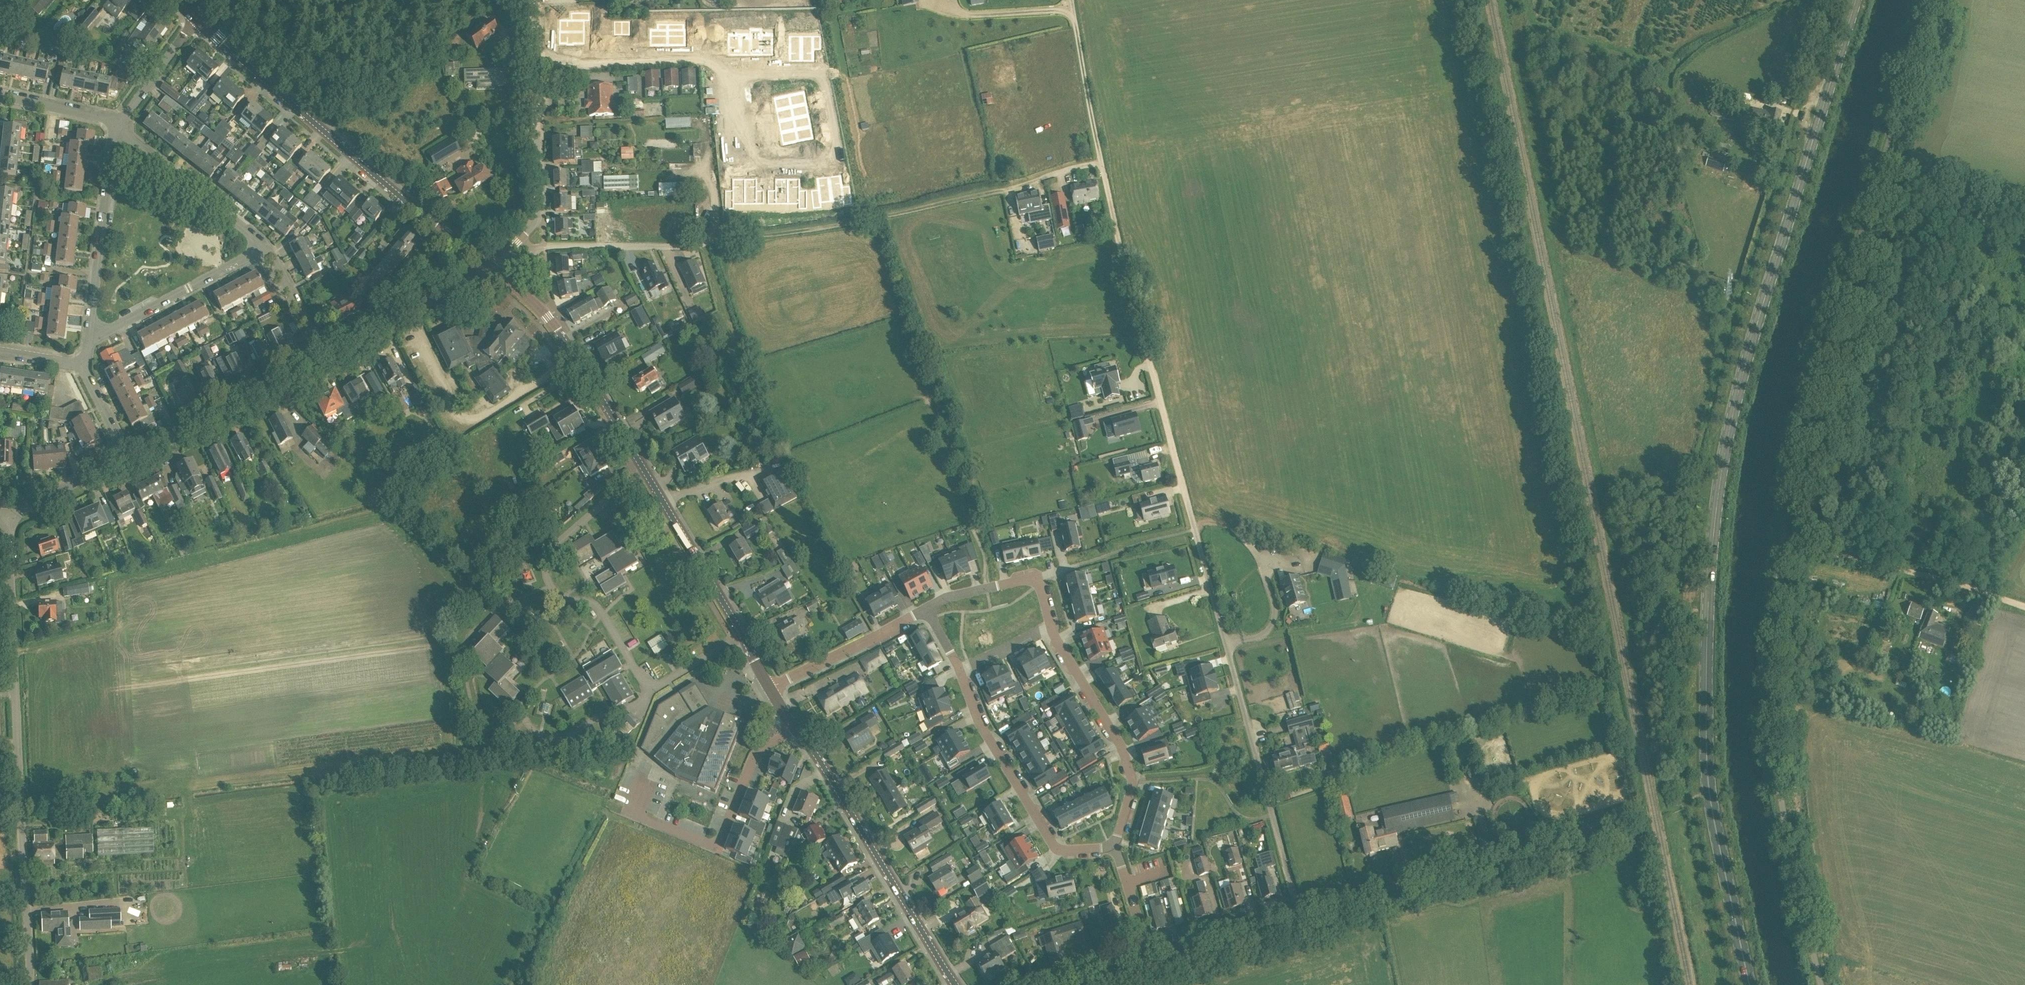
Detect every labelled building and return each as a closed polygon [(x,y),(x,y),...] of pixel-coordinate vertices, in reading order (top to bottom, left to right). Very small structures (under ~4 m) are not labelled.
[(27,6),(39,16),(53,0),(32,0),(27,6)] [(110,12),(117,18),(132,0),(110,0),(104,8),(110,12)] [(80,37),(92,23),(98,15),(93,10),(74,33),(80,37)] [(137,12),(130,21),(135,25),(143,16),(137,12)] [(560,19),(560,30),(580,31),(580,19),(584,19),(584,12),(571,12),(571,19),(560,19)] [(149,50),(165,28),(158,23),(160,20),(154,16),(142,33),(136,29),(127,43),(132,46),(136,41),(149,50)] [(838,17),(830,17),(830,29),(838,28),(838,17)] [(499,32),(489,19),(488,18),(488,19),(488,20),(486,22),(483,18),(478,21),(481,25),(475,30),(474,29),(474,30),(474,31),(467,37),(476,49),(484,43),(484,44),(485,43),(484,43),(490,38),(491,39),(491,38),(498,32),(498,33),(499,32)] [(806,18),(772,19),(773,28),(806,27),(806,18)] [(650,29),(650,45),(668,45),(668,23),(657,23),(657,29),(650,29)] [(668,23),(668,45),(685,45),(685,29),(678,29),(678,23),(668,23)] [(559,31),(559,43),(567,43),(567,44),(574,44),(574,43),(580,43),(580,31),(560,30),(559,31)] [(29,42),(31,36),(24,34),(22,40),(29,42)] [(728,34),(728,54),(739,54),(739,34),(728,34)] [(739,34),(739,54),(750,54),(750,34),(739,34)] [(750,34),(750,54),(761,54),(761,34),(750,34)] [(761,34),(761,54),(773,54),(773,34),(761,34)] [(31,36),(29,42),(36,44),(38,39),(31,36)] [(801,40),(801,60),(813,60),(813,49),(820,49),(820,36),(813,36),(813,40),(801,40)] [(789,40),(789,60),(801,60),(801,40),(789,40)] [(13,59),(2,57),(3,52),(0,52),(0,74),(10,76),(13,59)] [(197,74),(208,60),(198,52),(187,66),(196,74),(197,74)] [(13,59),(10,76),(21,79),(25,62),(13,59)] [(125,59),(122,63),(129,68),(132,64),(125,59)] [(197,74),(196,74),(192,79),(197,84),(201,78),(206,83),(218,69),(208,60),(197,74)] [(37,64),(25,62),(21,79),(33,81),(37,64)] [(445,62),(445,76),(454,75),(453,69),(460,69),(459,63),(453,63),(453,62),(445,62)] [(48,67),(37,64),(33,81),(45,84),(47,76),(53,77),(56,64),(49,63),(48,67)] [(72,90),(76,73),(64,71),(65,66),(59,65),(56,78),(62,79),(60,87),(72,90)] [(118,66),(116,72),(129,76),(131,70),(118,66)] [(507,80),(506,69),(464,70),(464,83),(476,83),(477,89),(495,89),(494,86),(504,86),(504,80),(507,80)] [(665,70),(666,88),(677,87),(676,70),(665,70)] [(682,70),(683,87),(694,87),(693,70),(682,70)] [(129,76),(116,72),(114,77),(118,79),(127,82),(129,76)] [(646,72),(647,89),(658,89),(657,72),(646,72)] [(87,76),(76,73),(72,90),(84,92),(87,76)] [(87,76),(84,92),(96,95),(99,78),(87,76)] [(99,78),(96,95),(108,97),(109,90),(115,91),(118,79),(114,77),(111,76),(110,81),(99,78)] [(628,79),(628,87),(637,86),(637,78),(628,79)] [(222,102),(234,88),(225,80),(213,94),(222,102)] [(588,86),(589,116),(614,115),(613,85),(588,86)] [(824,96),(824,87),(815,86),(815,96),(824,96)] [(234,88),(222,102),(232,111),(244,97),(234,88)] [(181,96),(171,89),(167,94),(177,102),(181,96)] [(795,93),(789,94),(791,106),(806,103),(806,101),(804,91),(795,93)] [(1744,91),(1742,96),(1752,100),(1754,94),(1744,91)] [(204,94),(198,101),(190,112),(195,115),(209,98),(204,94)] [(783,95),(774,97),(776,107),(776,109),(791,106),(789,94),(783,95)] [(172,109),(176,104),(166,96),(162,101),(172,109)] [(198,101),(193,97),(184,107),(190,112),(198,101)] [(806,103),(791,106),(793,118),(809,115),(807,105),(806,103)] [(176,104),(172,109),(177,113),(181,108),(176,104)] [(251,127),(263,113),(253,104),(241,118),(251,127)] [(791,106),(776,109),(777,111),(778,121),(793,118),(791,106)] [(1755,120),(1768,123),(1767,126),(1776,129),(1780,113),(1767,109),(1766,112),(1758,110),(1755,120)] [(273,121),(263,113),(251,127),(261,135),(273,121)] [(152,115),(143,126),(153,134),(166,117),(162,114),(158,119),(152,115)] [(190,125),(195,119),(190,115),(186,121),(190,125)] [(809,115),(793,118),(796,129),(811,126),(810,124),(809,115)] [(153,134),(162,141),(173,127),(169,123),(170,121),(166,117),(153,134)] [(793,118),(778,121),(780,130),(781,132),(796,129),(793,118)] [(199,123),(195,119),(190,125),(195,129),(199,123)] [(679,120),(679,124),(682,124),(682,128),(689,128),(688,119),(679,120)] [(219,135),(228,125),(223,120),(214,131),(219,135)] [(4,126),(3,138),(20,141),(21,132),(21,129),(26,130),(26,123),(13,121),(13,127),(4,126)] [(233,129),(228,125),(219,135),(224,139),(233,129)] [(811,126),(796,129),(798,141),(804,140),(813,138),(811,128),(811,126)] [(173,127),(162,141),(172,148),(185,132),(180,128),(178,131),(173,127)] [(588,128),(581,128),(581,139),(593,138),(593,132),(588,132),(588,128)] [(282,129),(270,143),(266,147),(272,152),(273,151),(277,155),(292,137),(282,129)] [(796,129),(781,132),(781,134),(783,144),(792,142),(798,141),(796,129)] [(209,140),(214,134),(209,130),(205,136),(209,140)] [(88,145),(93,146),(95,134),(78,132),(77,144),(71,143),(88,145)] [(185,132),(172,148),(181,156),(190,144),(185,141),(189,135),(185,132)] [(214,134),(209,140),(214,143),(218,138),(214,134)] [(292,137),(277,155),(287,163),(302,146),(292,137)] [(3,138),(1,150),(19,152),(20,141),(3,138)] [(427,152),(433,163),(456,150),(450,139),(427,152)] [(554,151),(575,151),(575,139),(553,139),(554,151)] [(71,143),(69,155),(86,157),(88,145),(71,143)] [(200,152),(190,144),(181,156),(191,163),(200,152)] [(248,158),(257,148),(252,144),(245,153),(243,154),(246,156),(248,158)] [(230,161),(239,150),(234,146),(225,157),(230,161)] [(200,152),(191,163),(200,171),(209,159),(204,156),(208,150),(204,147),(200,152)] [(262,152),(257,148),(248,158),(252,161),(254,162),(255,161),(262,152)] [(0,162),(17,164),(19,152),(1,150),(0,162)] [(216,150),(209,159),(200,171),(210,178),(222,163),(216,159),(220,154),(216,150)] [(240,152),(239,150),(230,161),(236,165),(243,154),(240,152)] [(575,163),(575,151),(554,151),(554,163),(575,163)] [(309,176),(320,162),(311,154),(299,168),(309,176)] [(69,155),(68,167),(85,169),(86,157),(69,155)] [(254,162),(252,161),(249,166),(258,173),(261,169),(254,162)] [(0,162),(0,175),(7,176),(6,182),(19,183),(20,176),(16,176),(17,164),(0,162)] [(330,170),(320,162),(309,176),(318,184),(330,170)] [(461,195),(473,189),(480,185),(479,185),(489,179),(481,165),(476,169),(472,162),(457,171),(462,181),(455,185),(461,195)] [(68,167),(66,179),(83,181),(85,169),(68,167)] [(278,181),(287,171),(282,167),(273,178),(278,181)] [(228,193),(237,181),(243,175),(238,171),(235,175),(230,171),(218,185),(228,193)] [(287,171),(278,181),(284,186),(292,176),(287,171)] [(569,178),(567,179),(567,172),(555,173),(555,188),(560,187),(560,192),(568,192),(568,187),(570,187),(569,178)] [(265,184),(269,178),(265,174),(260,180),(265,184)] [(841,175),(829,177),(831,197),(843,195),(843,200),(851,199),(849,186),(842,187),(841,175)] [(604,178),(604,189),(630,189),(630,177),(604,178)] [(818,190),(811,190),(813,204),(820,203),(820,198),(831,197),(829,177),(817,178),(818,190)] [(274,182),(269,178),(265,184),(270,188),(274,182)] [(337,210),(353,191),(339,178),(323,198),(337,210)] [(83,181),(66,179),(65,191),(82,193),(83,181)] [(438,181),(430,186),(439,201),(447,196),(445,193),(446,192),(445,192),(451,188),(446,179),(439,183),(438,181)] [(725,191),(725,204),(733,204),(733,199),(744,199),(744,179),(732,179),(732,191),(725,191)] [(744,179),(744,199),(756,199),(756,204),(764,204),(764,191),(756,191),(756,179),(744,179)] [(768,191),(768,204),(775,204),(775,199),(787,199),(787,179),(775,179),(775,191),(768,191)] [(787,179),(787,199),(799,199),(799,204),(806,204),(806,191),(799,191),(799,179),(787,179)] [(237,181),(228,193),(237,200),(246,188),(237,181)] [(1074,204),(1099,199),(1096,181),(1070,185),(1074,204)] [(659,185),(660,196),(698,194),(697,183),(659,185)] [(12,205),(14,194),(18,194),(19,187),(5,186),(5,192),(0,191),(0,204),(12,205)] [(246,188),(237,200),(247,207),(256,196),(246,188)] [(288,193),(286,191),(284,189),(280,195),(284,199),(288,193)] [(256,196),(247,207),(256,215),(269,198),(260,191),(256,196)] [(309,204),(317,195),(312,191),(304,200),(309,204)] [(359,195),(353,191),(337,210),(342,205),(347,209),(345,211),(350,215),(348,217),(352,221),(365,206),(361,202),(359,204),(354,200),(359,195)] [(1035,212),(1037,222),(1045,221),(1039,191),(1015,196),(1019,216),(1035,212)] [(288,193),(284,199),(289,202),(293,197),(288,193)] [(317,195),(309,204),(314,209),(321,200),(317,195)] [(1064,195),(1052,197),(1058,229),(1070,227),(1064,195)] [(571,197),(555,197),(556,212),(572,211),(571,197)] [(35,210),(42,211),(44,199),(37,198),(35,210)] [(269,198),(256,215),(266,222),(279,206),(269,198)] [(365,206),(352,221),(355,224),(364,213),(375,222),(384,212),(371,200),(365,206)] [(11,217),(12,205),(0,204),(0,216),(11,217)] [(69,205),(68,217),(85,219),(86,207),(69,205)] [(283,209),(279,206),(266,222),(275,230),(284,218),(279,214),(283,209)] [(309,209),(301,220),(306,224),(314,214),(309,209)] [(284,218),(275,230),(285,237),(294,226),(298,221),(288,213),(284,218)] [(0,216),(0,228),(9,229),(11,217),(0,216)] [(62,216),(60,228),(77,230),(79,219),(85,219),(68,217),(62,216)] [(317,216),(308,226),(314,230),(322,220),(317,216)] [(334,226),(339,220),(335,216),(330,223),(334,226)] [(573,227),(573,225),(573,221),(556,221),(557,236),(562,236),(563,240),(569,239),(569,236),(568,227),(573,227)] [(0,228),(0,240),(8,241),(9,229),(0,228)] [(77,230),(60,228),(59,240),(76,242),(77,230)] [(399,243),(410,252),(419,242),(403,228),(399,232),(403,235),(404,234),(405,235),(399,243)] [(324,242),(331,238),(328,233),(321,236),(324,242)] [(1039,251),(1056,248),(1053,236),(1037,239),(1039,251)] [(308,250),(308,251),(312,248),(307,237),(289,246),(295,257),(308,250)] [(331,238),(324,242),(327,247),(334,243),(331,238)] [(190,254),(192,241),(181,239),(178,252),(190,254)] [(76,242),(59,240),(57,252),(74,254),(76,242)] [(410,252),(399,243),(392,251),(391,250),(392,248),(388,245),(384,249),(401,263),(410,252)] [(344,258),(347,264),(358,251),(352,246),(343,256),(344,258)] [(353,259),(359,264),(368,253),(363,248),(353,259)] [(401,263),(384,249),(382,253),(385,256),(386,255),(388,256),(381,264),(392,274),(401,263)] [(313,261),(308,251),(308,250),(295,257),(300,268),(313,261)] [(0,252),(0,270),(8,272),(9,265),(5,264),(6,253),(0,252)] [(74,254),(57,252),(56,264),(73,266),(74,254)] [(347,264),(344,258),(332,264),(335,270),(342,267),(347,264)] [(575,273),(570,274),(569,260),(557,260),(558,275),(563,275),(563,279),(582,277),(581,272),(575,272),(575,273)] [(704,282),(694,260),(680,267),(690,289),(704,282)] [(313,261),(300,268),(306,279),(319,272),(313,261)] [(645,275),(643,276),(650,292),(659,288),(660,291),(669,287),(663,274),(660,275),(654,263),(643,268),(645,273),(644,274),(645,275)] [(32,264),(31,271),(41,272),(42,266),(32,264)] [(392,274),(381,264),(374,272),(373,271),(374,270),(370,266),(367,270),(383,284),(392,274)] [(342,267),(335,270),(329,273),(333,280),(346,272),(342,267)] [(383,284),(367,270),(364,274),(367,277),(368,276),(370,277),(360,289),(367,303),(383,284)] [(245,278),(253,293),(264,288),(256,272),(245,278)] [(600,274),(594,278),(599,285),(605,282),(600,274)] [(60,278),(59,290),(70,292),(76,293),(77,280),(60,278)] [(253,293),(245,278),(234,284),(243,299),(253,293)] [(576,281),(564,283),(559,285),(562,299),(579,295),(577,281),(576,281)] [(243,299),(234,284),(224,289),(232,305),(243,299)] [(594,302),(591,296),(567,310),(575,324),(599,311),(599,310),(605,306),(604,306),(616,300),(609,287),(597,294),(601,300),(597,302),(596,300),(594,302)] [(53,289),(51,301),(68,303),(70,292),(59,290),(53,289)] [(232,305),(224,289),(213,295),(221,310),(232,305)] [(625,299),(629,307),(639,301),(634,293),(625,299)] [(339,322),(359,312),(353,299),(352,299),(350,295),(331,305),(333,309),(339,322)] [(256,298),(259,305),(264,303),(261,296),(256,298)] [(259,305),(256,298),(251,301),(255,308),(259,305)] [(68,303),(51,301),(50,313),(67,315),(68,303)] [(190,308),(198,323),(209,317),(201,302),(190,308)] [(22,315),(31,316),(32,308),(23,307),(22,315)] [(240,307),(235,310),(238,317),(243,314),(240,307)] [(198,323),(190,308),(179,313),(187,328),(198,323)] [(632,313),(637,323),(647,318),(641,308),(632,313)] [(238,317),(235,310),(230,312),(233,319),(238,317)] [(704,317),(701,310),(696,313),(699,319),(704,317)] [(50,313),(48,325),(65,327),(67,315),(50,313)] [(187,328),(179,313),(169,319),(177,334),(187,328)] [(269,322),(265,315),(258,319),(261,326),(269,322)] [(169,319),(158,324),(166,340),(177,334),(169,319)] [(507,320),(489,341),(496,347),(491,353),(503,364),(513,352),(507,346),(520,332),(507,320)] [(158,324),(148,330),(156,345),(166,340),(158,324)] [(65,327),(48,325),(47,337),(64,339),(65,327)] [(206,325),(201,328),(204,335),(209,332),(206,325)] [(204,335),(201,328),(196,331),(199,338),(204,335)] [(443,346),(461,337),(456,328),(438,337),(443,346)] [(156,345),(148,330),(137,336),(145,351),(156,345)] [(238,341),(245,337),(242,330),(234,333),(238,341)] [(291,335),(287,337),(285,338),(281,330),(268,336),(275,350),(282,347),(287,356),(299,350),(291,335)] [(616,332),(594,344),(603,360),(625,349),(616,332)] [(230,347),(237,343),(232,333),(225,337),(230,347)] [(640,345),(649,338),(647,334),(637,341),(640,345)] [(185,337),(180,339),(183,346),(189,356),(193,354),(185,337)] [(461,337),(443,346),(448,355),(466,346),(461,337)] [(183,346),(180,339),(175,342),(178,349),(183,346)] [(270,357),(262,342),(250,348),(258,363),(270,357)] [(642,357),(645,362),(646,364),(665,353),(660,344),(648,351),(649,352),(642,357)] [(453,364),(470,355),(466,346),(448,355),(453,364)] [(206,362),(213,359),(207,347),(198,352),(200,355),(202,354),(206,362)] [(163,348),(159,350),(162,357),(167,355),(163,348)] [(127,350),(115,355),(112,349),(100,355),(104,362),(106,361),(110,369),(120,364),(123,370),(137,363),(133,356),(131,357),(127,350)] [(162,357),(159,350),(154,353),(157,360),(162,357)] [(638,351),(630,355),(634,362),(642,358),(638,351)] [(133,356),(137,363),(140,368),(145,366),(139,353),(133,356)] [(529,360),(520,366),(530,382),(538,376),(539,377),(544,374),(543,373),(550,368),(539,353),(532,358),(532,357),(528,359),(529,360)] [(231,374),(232,376),(244,370),(237,355),(225,361),(227,366),(221,369),(225,377),(231,374)] [(470,355),(453,364),(457,373),(475,364),(470,355)] [(380,367),(379,368),(388,386),(396,382),(399,388),(405,385),(392,361),(391,361),(390,360),(387,362),(386,364),(384,365),(383,364),(379,366),(380,367)] [(173,365),(181,380),(189,376),(181,361),(173,365)] [(120,364),(110,369),(105,372),(110,383),(125,375),(123,370),(120,364)] [(480,374),(475,364),(457,373),(462,383),(480,374)] [(1090,375),(1092,379),(1094,386),(1093,386),(1094,389),(1096,395),(1104,393),(1106,400),(1119,397),(1117,390),(1116,384),(1118,383),(1120,383),(1115,368),(1109,370),(1107,364),(1095,367),(1097,373),(1090,375)] [(218,383),(211,368),(204,371),(202,366),(196,369),(198,374),(206,389),(218,383)] [(652,370),(633,381),(636,386),(635,388),(637,392),(640,392),(648,388),(652,394),(661,388),(657,382),(659,381),(652,370)] [(13,372),(1,371),(0,378),(0,388),(11,389),(13,372)] [(25,374),(13,372),(11,389),(23,391),(25,374)] [(678,386),(684,396),(704,384),(698,373),(692,376),(693,378),(678,386)] [(37,376),(25,374),(23,391),(34,393),(37,376)] [(370,374),(365,377),(371,388),(377,384),(370,374)] [(125,375),(110,383),(115,394),(131,386),(125,375)] [(136,383),(143,380),(140,375),(134,378),(136,383)] [(37,376),(34,393),(46,394),(46,399),(52,400),(54,386),(48,385),(49,378),(37,376)] [(505,378),(498,383),(501,387),(507,383),(505,378)] [(145,385),(143,380),(136,383),(139,388),(145,385)] [(370,397),(360,380),(343,390),(352,405),(359,401),(360,403),(370,397)] [(507,383),(501,387),(503,391),(510,387),(507,383)] [(131,386),(115,394),(121,405),(136,397),(131,386)] [(424,400),(416,386),(409,390),(417,403),(424,400)] [(184,409),(196,402),(188,387),(176,393),(184,409)] [(510,387),(503,391),(506,395),(513,391),(510,387)] [(318,399),(316,400),(324,417),(336,411),(338,416),(343,414),(346,421),(354,417),(348,405),(342,408),(334,391),(323,396),(321,395),(318,397),(318,399)] [(515,396),(513,391),(506,395),(509,400),(515,396)] [(147,405),(153,401),(151,396),(145,400),(147,405)] [(518,400),(515,396),(509,400),(511,404),(518,400)] [(142,408),(136,397),(121,405),(126,415),(142,408)] [(650,413),(655,420),(660,429),(667,425),(669,428),(686,418),(674,399),(650,413)] [(74,404),(80,415),(85,413),(79,401),(74,404)] [(156,406),(153,401),(147,405),(149,409),(156,406)] [(74,404),(69,406),(75,418),(80,415),(74,404)] [(1082,405),(1069,409),(1072,419),(1085,416),(1082,405)] [(75,418),(69,406),(63,409),(69,421),(75,418)] [(57,419),(58,408),(51,408),(50,418),(57,419)] [(63,409),(58,408),(57,419),(69,421),(63,409)] [(147,418),(142,408),(126,415),(132,426),(140,422),(143,429),(155,423),(152,416),(147,418)] [(532,435),(548,426),(549,429),(557,442),(561,439),(565,437),(565,438),(584,427),(573,408),(555,419),(553,416),(547,419),(543,413),(525,424),(532,435)] [(1116,437),(1140,431),(1136,413),(1112,420),(1116,437)] [(293,438),(281,415),(269,421),(275,434),(272,435),(278,446),(293,438)] [(86,416),(71,423),(76,434),(73,435),(76,441),(79,440),(81,443),(80,444),(83,450),(99,441),(94,431),(86,435),(84,430),(86,428),(87,430),(92,428),(86,416)] [(320,430),(325,424),(317,417),(312,422),(320,430)] [(21,440),(21,427),(13,427),(12,440),(21,440)] [(322,439),(311,428),(303,436),(325,457),(335,447),(324,437),(322,439)] [(242,436),(230,442),(237,457),(238,456),(241,464),(253,458),(249,451),(250,451),(242,436)] [(673,452),(684,470),(684,471),(708,456),(697,438),(673,452)] [(583,464),(600,454),(593,441),(576,451),(583,464)] [(12,467),(13,443),(0,443),(0,467),(12,467)] [(64,445),(53,446),(56,468),(67,467),(64,445)] [(53,446),(43,447),(45,470),(56,468),(53,446)] [(220,446),(208,452),(219,475),(232,469),(220,446)] [(45,470),(43,447),(32,448),(34,471),(45,470)] [(1150,466),(1148,458),(1146,452),(1127,456),(1113,460),(1116,476),(1130,473),(1132,478),(1135,481),(1139,483),(1143,482),(1160,478),(1160,476),(1161,475),(1160,472),(1158,471),(1157,465),(1150,466)] [(553,466),(565,459),(562,453),(550,460),(553,466)] [(600,454),(583,464),(591,477),(608,467),(600,454)] [(182,492),(188,489),(191,496),(204,489),(201,483),(202,483),(199,477),(200,477),(191,460),(176,468),(183,483),(176,487),(176,486),(168,489),(173,500),(175,504),(183,500),(179,493),(182,492)] [(265,462),(258,466),(264,475),(270,471),(265,462)] [(795,497),(781,471),(760,482),(774,508),(795,497)] [(168,489),(164,482),(163,479),(159,482),(157,477),(146,483),(153,496),(159,508),(164,507),(169,504),(173,500),(168,489)] [(222,498),(213,477),(205,480),(215,501),(222,498)] [(239,477),(234,479),(241,496),(247,493),(239,477)] [(153,496),(146,483),(135,488),(138,493),(133,495),(136,501),(137,504),(140,510),(144,506),(142,502),(153,496)] [(589,501),(600,492),(595,487),(585,496),(589,501)] [(373,489),(367,494),(372,501),(379,496),(373,489)] [(137,504),(136,501),(131,504),(126,493),(120,496),(119,495),(114,497),(114,499),(113,499),(118,509),(115,511),(120,520),(134,513),(140,526),(146,523),(140,510),(137,504)] [(1132,496),(1135,508),(1142,506),(1146,520),(1169,514),(1165,499),(1147,504),(1145,493),(1132,496)] [(722,504),(709,512),(719,527),(729,521),(724,513),(726,512),(726,511),(733,507),(730,501),(722,505),(722,504)] [(1102,504),(1095,506),(1098,514),(1104,512),(1102,504)] [(87,508),(86,509),(95,532),(115,523),(109,509),(101,512),(99,506),(94,508),(92,508),(91,508),(90,508),(89,508),(88,508),(87,508)] [(95,532),(86,509),(85,509),(84,510),(83,510),(82,511),(81,512),(80,513),(80,514),(75,516),(77,522),(70,525),(76,540),(95,532)] [(748,539),(761,531),(755,520),(741,528),(748,539)] [(1060,520),(1050,522),(1052,532),(1062,529),(1067,551),(1080,548),(1078,538),(1082,537),(1080,528),(1076,529),(1075,526),(1063,529),(1060,520)] [(996,532),(990,534),(993,546),(999,544),(996,532)] [(607,559),(613,568),(596,578),(606,596),(627,584),(622,575),(639,565),(628,547),(623,550),(612,533),(596,543),(590,534),(570,546),(580,564),(597,554),(602,563),(607,559)] [(69,536),(62,538),(64,545),(70,543),(69,536)] [(57,551),(53,538),(37,543),(38,545),(36,547),(38,550),(39,550),(42,556),(57,551)] [(1037,542),(1020,546),(1023,561),(1040,557),(1039,552),(1053,549),(1051,538),(1036,541),(1037,542)] [(744,540),(731,548),(739,563),(752,555),(744,540)] [(966,546),(949,552),(959,577),(970,573),(966,561),(971,559),(966,546)] [(1006,564),(1023,561),(1020,546),(1003,550),(1006,564)] [(777,553),(785,566),(792,562),(784,548),(777,553)] [(885,552),(880,555),(886,566),(891,563),(885,552)] [(920,566),(925,563),(920,552),(914,555),(920,566)] [(933,559),(938,572),(943,570),(948,582),(959,577),(949,552),(933,559)] [(929,554),(924,556),(928,563),(932,561),(929,554)] [(50,569),(50,568),(43,570),(43,571),(34,573),(38,586),(47,583),(47,584),(54,583),(54,582),(63,579),(61,571),(66,570),(64,563),(70,562),(68,555),(56,558),(59,567),(50,569)] [(1337,601),(1350,598),(1343,566),(1322,560),(1319,573),(1332,577),(1337,601)] [(850,578),(855,575),(849,564),(844,567),(850,578)] [(1177,582),(1173,567),(1149,573),(1153,588),(1177,582)] [(921,568),(911,574),(922,593),(932,588),(921,568)] [(900,579),(911,599),(922,593),(911,574),(900,579)] [(1066,580),(1069,591),(1088,586),(1085,575),(1066,580)] [(1299,577),(1280,583),(1288,608),(1306,602),(1299,577)] [(792,600),(781,582),(781,583),(779,579),(759,591),(760,594),(759,595),(767,609),(777,602),(780,607),(792,600)] [(891,583),(875,592),(886,612),(897,606),(891,597),(897,594),(891,583)] [(63,588),(64,598),(90,593),(89,592),(95,591),(93,584),(88,585),(88,584),(63,588)] [(1088,586),(1069,591),(1072,601),(1090,596),(1088,586)] [(876,618),(886,612),(875,592),(865,598),(876,618)] [(1150,598),(1148,592),(1136,596),(1138,602),(1150,598)] [(1090,596),(1072,601),(1075,611),(1093,607),(1090,596)] [(1974,614),(1977,600),(1970,599),(1966,612),(1974,614)] [(817,600),(806,606),(809,613),(821,607),(817,600)] [(55,603),(55,602),(39,603),(39,618),(44,618),(45,622),(56,621),(56,624),(64,623),(63,612),(62,612),(61,603),(55,603)] [(1907,615),(1920,619),(1924,606),(1910,602),(1907,615)] [(1099,617),(1097,606),(1093,607),(1075,611),(1077,622),(1099,617)] [(1918,638),(1943,647),(1949,628),(1934,622),(1937,615),(1928,612),(1918,638)] [(1114,619),(1115,624),(1127,621),(1125,615),(1114,619)] [(506,679),(516,669),(501,654),(504,651),(497,644),(510,630),(496,616),(479,633),(486,640),(473,654),(487,668),(484,672),(496,683),(489,690),(506,707),(520,692),(506,679)] [(1164,616),(1147,622),(1153,638),(1150,639),(1154,649),(1177,641),(1174,631),(1170,632),(1164,616)] [(792,619),(778,627),(787,642),(801,634),(797,628),(802,624),(798,617),(792,620),(792,619)] [(859,620),(843,629),(849,640),(865,630),(859,620)] [(1086,649),(1107,641),(1103,630),(1082,638),(1086,649)] [(908,642),(912,649),(916,647),(920,655),(933,647),(925,632),(908,642)] [(1107,641),(1086,649),(1090,660),(1111,653),(1107,641)] [(897,648),(894,642),(884,648),(887,653),(897,648)] [(640,653),(654,678),(668,670),(655,645),(640,653)] [(933,647),(920,655),(929,670),(942,663),(933,647)] [(1122,657),(1133,653),(1131,648),(1120,652),(1122,657)] [(1956,663),(1964,665),(1969,651),(1962,648),(1956,663)] [(1039,649),(1029,655),(1040,674),(1050,669),(1051,670),(1056,668),(1051,657),(1045,660),(1039,649)] [(600,681),(616,707),(634,697),(620,674),(617,676),(614,673),(623,668),(613,651),(583,669),(590,681),(587,683),(584,677),(561,691),(571,708),(594,695),(590,687),(600,681)] [(878,667),(886,662),(880,651),(872,656),(878,667)] [(1122,657),(1124,663),(1135,659),(1133,653),(1122,657)] [(1955,656),(1949,654),(1946,661),(1952,664),(1955,656)] [(1029,655),(1018,661),(1025,672),(1019,675),(1025,685),(1030,682),(1029,680),(1040,674),(1029,655)] [(854,661),(842,665),(843,670),(856,666),(854,661)] [(1197,663),(1184,666),(1186,675),(1189,686),(1215,679),(1212,667),(1199,671),(1197,663)] [(1164,665),(1154,668),(1156,674),(1166,671),(1164,665)] [(1005,667),(994,672),(1005,697),(1016,692),(1005,667)] [(1101,678),(1110,693),(1120,687),(1115,680),(1122,676),(1118,668),(1101,678)] [(983,691),(988,704),(1005,697),(994,672),(983,677),(988,689),(983,691)] [(867,691),(857,673),(817,696),(828,714),(867,691)] [(1215,679),(1189,686),(1194,705),(1207,702),(1205,694),(1209,693),(1218,690),(1215,679)] [(905,687),(908,692),(918,686),(915,681),(905,687)] [(716,793),(744,722),(711,709),(695,683),(659,706),(642,749),(676,777),(693,784),(716,793)] [(921,692),(918,686),(908,692),(911,698),(921,692)] [(1150,699),(1153,697),(1163,691),(1160,686),(1147,694),(1150,699)] [(1130,691),(1124,694),(1120,687),(1110,693),(1119,708),(1135,698),(1130,691)] [(918,699),(922,711),(948,702),(944,690),(918,699)] [(1167,696),(1163,691),(1153,697),(1156,702),(1167,696)] [(1299,702),(1296,703),(1293,693),(1286,695),(1290,711),(1301,708),(1299,702)] [(1050,709),(1056,718),(1077,705),(1071,695),(1061,701),(1058,695),(1041,705),(1045,712),(1050,709)] [(929,731),(942,723),(939,717),(952,713),(948,702),(922,711),(926,721),(924,722),(929,731)] [(1318,703),(1310,705),(1311,712),(1320,710),(1318,703)] [(1077,705),(1056,718),(1062,729),(1084,716),(1077,705)] [(1133,731),(1152,719),(1146,709),(1127,721),(1133,731)] [(1006,735),(1012,744),(1033,731),(1030,733),(1025,724),(1033,719),(1029,712),(1012,723),(1016,729),(1006,735)] [(640,723),(631,713),(625,719),(634,728),(640,723)] [(865,744),(873,739),(868,729),(877,724),(871,714),(861,720),(864,725),(844,736),(845,737),(853,750),(853,751),(855,753),(867,746),(865,744)] [(1294,733),(1297,746),(1276,751),(1277,755),(1272,756),(1275,765),(1308,756),(1308,755),(1306,756),(1305,750),(1304,744),(1312,742),(1308,728),(1314,727),(1311,715),(1287,722),(1290,734),(1294,733)] [(1066,728),(1072,738),(1091,727),(1084,716),(1062,729),(1063,729),(1066,728)] [(1159,729),(1152,719),(1133,731),(1139,741),(1159,729)] [(1186,730),(1184,725),(1173,729),(1175,734),(1186,730)] [(1091,727),(1072,738),(1079,750),(1097,739),(1091,727)] [(1198,734),(1196,729),(1185,733),(1187,739),(1198,734)] [(958,731),(938,742),(944,752),(964,741),(958,731)] [(1012,744),(1018,756),(1040,743),(1033,731),(1012,744)] [(911,745),(922,739),(919,734),(908,740),(911,745)] [(1097,739),(1079,750),(1084,759),(1076,763),(1080,771),(1097,760),(1093,754),(1103,748),(1097,739)] [(1172,758),(1167,739),(1155,743),(1157,748),(1143,753),(1147,766),(1172,758)] [(969,751),(964,741),(944,752),(935,757),(941,768),(969,751)] [(887,759),(895,754),(904,748),(900,742),(882,753),(887,759)] [(928,747),(925,742),(914,748),(917,753),(928,747)] [(1018,756),(1025,767),(1047,754),(1040,743),(1018,756)] [(1025,767),(1032,778),(1051,767),(1044,756),(1047,754),(1025,767)] [(784,758),(776,755),(775,757),(774,757),(768,772),(769,772),(768,775),(776,778),(776,779),(779,780),(787,759),(785,757),(784,758)] [(1310,764),(1308,756),(1275,765),(1277,773),(1310,764)] [(791,784),(794,776),(799,763),(787,759),(779,780),(791,784)] [(957,775),(967,792),(990,778),(983,766),(970,774),(967,769),(957,775)] [(1056,776),(1051,767),(1032,778),(1038,788),(1048,782),(1052,788),(1069,778),(1064,771),(1056,776)] [(1086,778),(1096,772),(1093,767),(1083,773),(1086,778)] [(1338,769),(1327,773),(1331,786),(1342,782),(1338,769)] [(883,796),(897,788),(886,770),(870,780),(875,788),(877,787),(883,796)] [(1473,784),(1470,770),(1464,771),(1468,786),(1473,784)] [(733,785),(735,777),(728,775),(726,783),(733,785)] [(935,780),(932,776),(925,780),(928,785),(935,780)] [(936,784),(939,789),(950,783),(947,778),(936,784)] [(1092,791),(1102,811),(1112,806),(1102,786),(1092,791)] [(897,788),(883,796),(893,814),(907,806),(897,788)] [(770,794),(763,791),(760,797),(749,792),(744,804),(765,812),(769,802),(775,804),(778,797),(776,796),(773,795),(770,794)] [(1082,795),(1082,796),(1092,816),(1102,811),(1092,791),(1091,791),(1093,794),(1084,799),(1082,795)] [(809,824),(809,823),(819,799),(802,792),(793,812),(805,817),(803,821),(809,824)] [(1151,803),(1170,809),(1173,798),(1154,792),(1151,803)] [(1082,796),(1072,800),(1082,821),(1092,816),(1082,796)] [(916,808),(919,814),(938,803),(934,797),(916,808)] [(1336,799),(1341,819),(1346,818),(1345,811),(1349,810),(1346,797),(1336,799)] [(1448,797),(1398,808),(1383,812),(1388,832),(1394,830),(1453,817),(1448,797)] [(1073,804),(1064,808),(1072,825),(1082,821),(1072,800),(1073,804)] [(1151,803),(1148,814),(1166,819),(1170,809),(1151,803)] [(766,825),(760,822),(765,812),(744,804),(740,815),(751,820),(749,825),(764,831),(766,825)] [(982,815),(988,825),(1007,814),(1001,804),(982,815)] [(1062,830),(1072,825),(1064,808),(1054,813),(1062,830)] [(921,822),(924,826),(905,837),(915,854),(927,847),(926,845),(933,841),(927,831),(942,822),(936,812),(921,822)] [(1007,814),(988,825),(994,836),(1013,824),(1007,814)] [(1148,814),(1145,824),(1163,829),(1166,819),(1148,814)] [(959,822),(962,827),(973,821),(970,815),(959,822)] [(789,853),(793,843),(798,830),(778,823),(777,822),(773,835),(769,845),(777,848),(775,853),(787,858),(789,853)] [(769,824),(766,832),(772,834),(775,826),(769,824)] [(1145,824),(1142,834),(1160,840),(1163,829),(1145,824)] [(761,838),(764,831),(749,825),(747,831),(735,826),(731,838),(751,846),(755,836),(761,838)] [(819,825),(805,833),(798,830),(793,843),(800,846),(801,844),(808,839),(813,848),(830,838),(828,834),(825,836),(819,825)] [(154,854),(153,828),(97,831),(98,857),(154,854)] [(1377,850),(1389,847),(1385,829),(1372,832),(1371,829),(1360,832),(1366,855),(1377,852),(1377,850)] [(33,843),(34,869),(43,868),(42,864),(55,864),(54,842),(49,842),(49,840),(47,840),(46,832),(34,832),(34,842),(33,843)] [(1160,840),(1142,834),(1139,845),(1157,851),(1160,840)] [(93,852),(92,835),(66,836),(67,860),(83,859),(83,853),(93,852)] [(857,863),(841,835),(825,845),(841,872),(857,863)] [(751,846),(731,838),(726,849),(737,854),(735,860),(750,866),(753,859),(747,856),(751,846)] [(1000,846),(1009,862),(1032,848),(1025,838),(1019,842),(1013,845),(1010,840),(1000,846)] [(975,848),(978,853),(989,847),(986,841),(975,848)] [(1194,860),(1199,877),(1212,873),(1209,863),(1213,862),(1211,856),(1207,857),(1206,857),(1203,846),(1192,850),(1195,860),(1194,860)] [(1032,848),(1009,862),(1019,877),(1029,870),(1026,865),(1038,858),(1032,848)] [(1225,851),(1230,868),(1242,864),(1238,848),(1225,851)] [(1458,859),(1475,855),(1474,850),(1457,854),(1458,859)] [(1262,870),(1276,866),(1272,852),(1258,855),(1262,870)] [(936,875),(929,879),(938,892),(945,888),(946,890),(958,882),(947,863),(953,860),(950,854),(930,866),(934,872),(934,871),(936,875)] [(968,878),(972,885),(983,878),(976,866),(966,872),(970,877),(968,878)] [(1035,880),(1037,886),(1043,885),(1046,899),(1074,892),(1071,877),(1050,882),(1045,874),(1035,880)] [(1264,881),(1258,882),(1263,899),(1265,898),(1266,899),(1270,898),(1270,897),(1276,895),(1272,878),(1270,879),(1269,874),(1263,875),(1264,881)] [(769,875),(761,885),(771,894),(779,884),(769,875)] [(846,881),(843,875),(820,888),(824,895),(846,881)] [(1168,879),(1171,890),(1177,888),(1174,878),(1168,879)] [(848,896),(852,902),(851,903),(859,899),(858,898),(870,890),(863,879),(851,886),(849,881),(837,888),(844,899),(848,896)] [(978,896),(990,889),(984,879),(972,886),(978,896)] [(1148,896),(1154,895),(1151,884),(1145,886),(1148,896)] [(1244,904),(1239,885),(1220,891),(1226,909),(1230,908),(1230,909),(1244,904)] [(1003,893),(1006,898),(1016,892),(1013,887),(1003,893)] [(1088,907),(1098,905),(1093,887),(1083,890),(1088,907)] [(1174,893),(1165,896),(1173,924),(1183,922),(1174,893)] [(1194,919),(1212,914),(1207,895),(1189,900),(1194,919)] [(819,905),(826,901),(823,897),(817,901),(819,905)] [(784,908),(786,908),(789,910),(791,911),(794,902),(787,899),(784,908)] [(957,921),(953,923),(960,934),(967,930),(968,932),(976,927),(972,922),(984,915),(976,900),(968,905),(971,910),(956,919),(957,921)] [(856,916),(854,917),(861,929),(868,925),(869,925),(879,919),(869,901),(858,908),(858,907),(853,911),(856,916)] [(1108,938),(1120,935),(1121,935),(1112,903),(1100,907),(1108,938)] [(120,910),(89,911),(90,918),(80,919),(80,929),(90,929),(90,921),(110,920),(110,921),(120,921),(120,910)] [(1083,919),(1084,919),(1086,925),(1091,923),(1089,918),(1090,917),(1088,911),(1082,913),(1083,919)] [(67,912),(42,914),(43,932),(56,931),(57,943),(69,942),(67,912)] [(1160,922),(1155,923),(1158,938),(1164,937),(1160,922)] [(1047,935),(1039,938),(1042,947),(1046,945),(1051,963),(1066,959),(1061,941),(1085,934),(1081,923),(1047,933),(1047,935)] [(881,929),(872,934),(875,940),(862,948),(865,953),(871,949),(880,963),(886,960),(899,952),(888,935),(885,936),(881,929)] [(1025,930),(1013,934),(1015,941),(1027,937),(1025,930)] [(804,947),(798,935),(786,942),(792,953),(804,947)] [(1002,951),(1006,957),(1016,951),(1007,937),(990,947),(994,953),(995,953),(996,954),(1002,951)] [(995,953),(994,953),(978,963),(982,970),(981,972),(983,975),(985,975),(986,977),(992,973),(994,975),(1005,969),(1000,960),(1006,957),(1002,951),(996,954),(995,953)] [(807,962),(802,953),(794,957),(799,966),(807,962)] [(311,958),(298,960),(300,969),(313,966),(311,958)] [(290,961),(277,962),(278,971),(291,970),(290,961)] [(876,981),(878,984),(889,984),(899,979),(902,984),(906,984),(914,981),(904,965),(894,971),(876,981)] [(101,966),(82,970),(85,983),(103,979),(101,966)]
